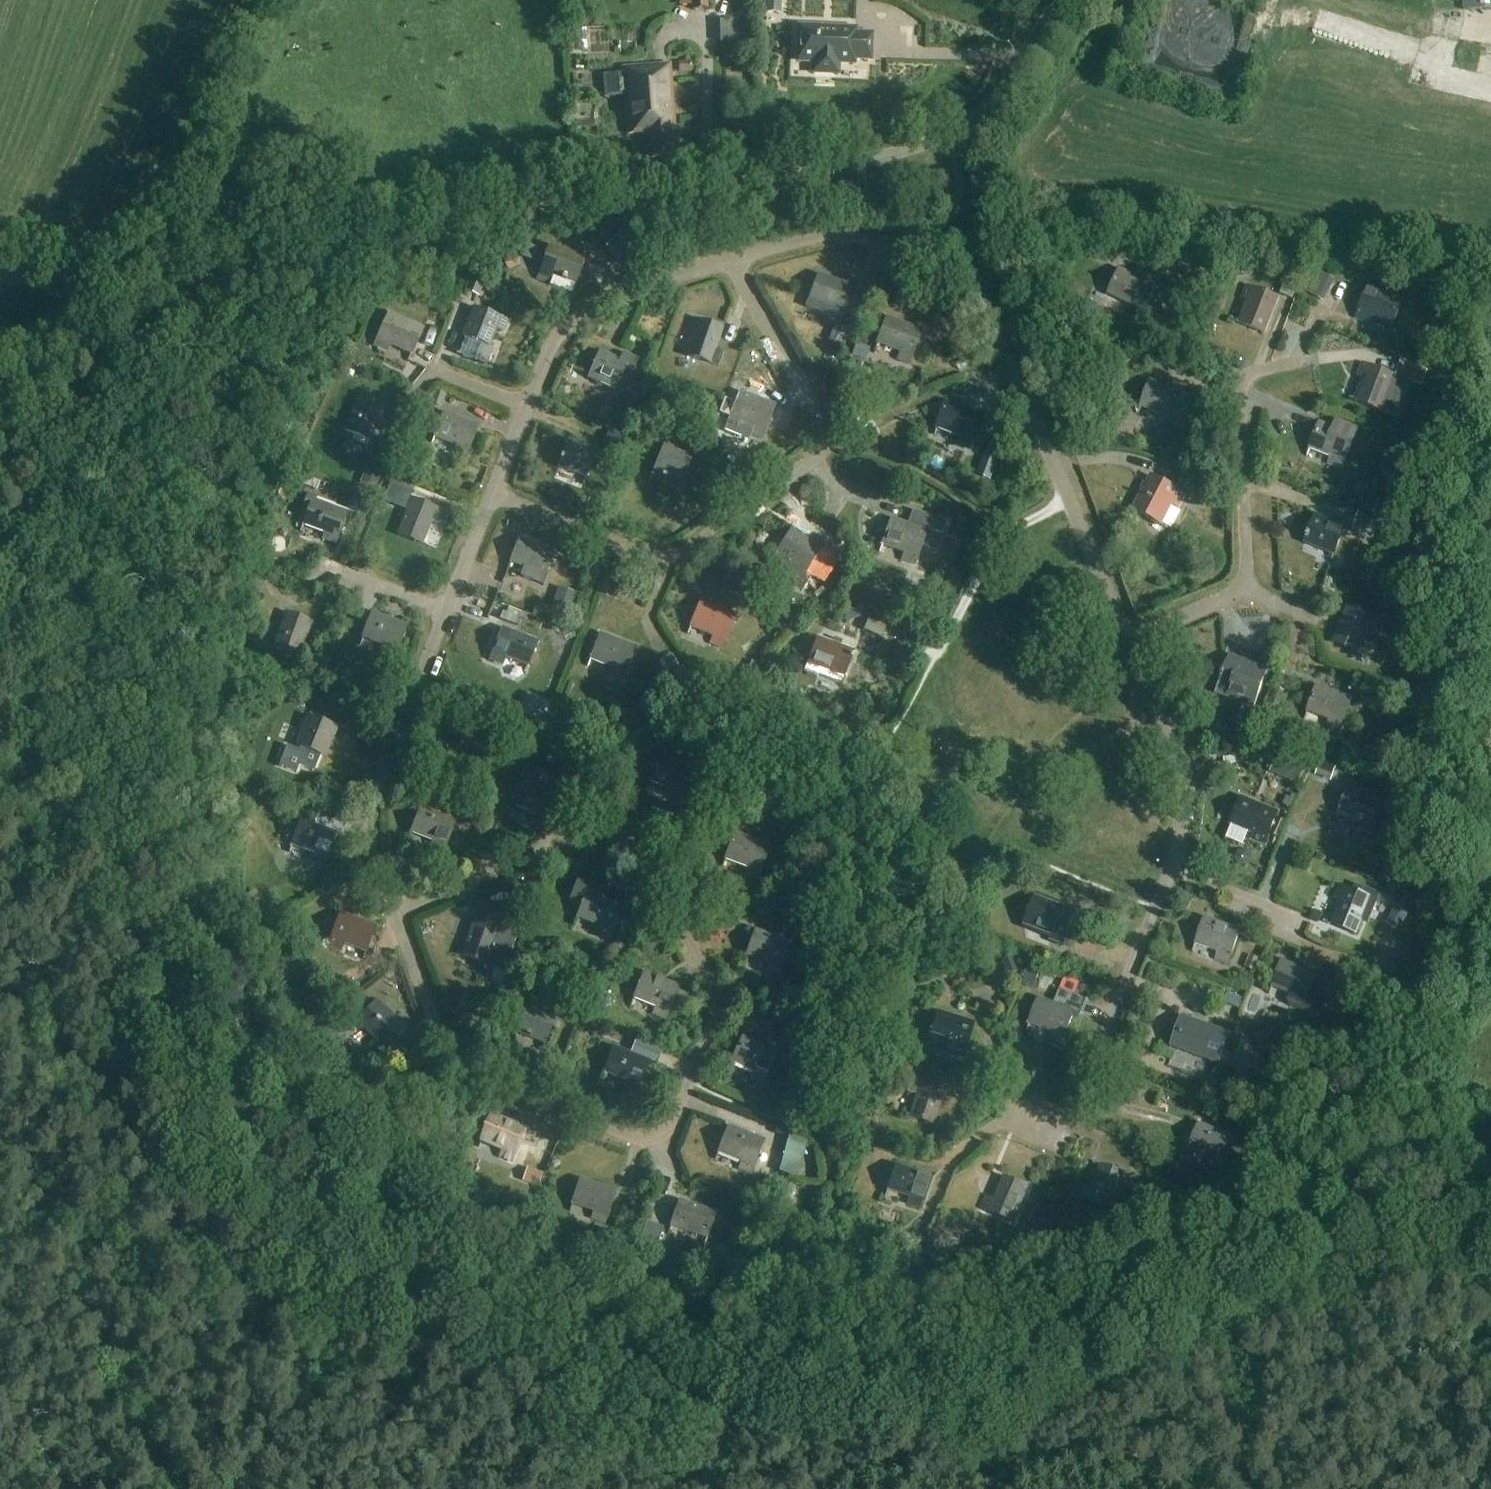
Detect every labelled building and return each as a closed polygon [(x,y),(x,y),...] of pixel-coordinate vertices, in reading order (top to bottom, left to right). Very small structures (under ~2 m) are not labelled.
[(779,14),(780,0),(763,0),(762,13),(779,14)] [(1465,9),(1490,9),(1490,0),(1464,0),(1465,9)] [(717,22),(719,45),(749,44),(748,20),(717,22)] [(871,59),(872,35),(856,34),(856,30),(801,27),(799,61),(817,62),(817,73),(836,74),(837,63),(855,63),(855,59),(871,59)] [(689,62),(675,64),(677,76),(690,74),(689,62)] [(623,68),(624,75),(603,77),(604,99),(626,97),(628,134),(651,132),(653,157),(672,155),(672,147),(677,147),(670,65),(623,68)] [(1009,237),(1018,235),(1017,226),(1007,227),(1009,237)] [(551,246),(539,279),(551,284),(554,276),(563,279),(563,280),(567,281),(576,284),(573,292),(574,292),(586,258),(551,246)] [(1234,265),(1236,276),(1251,275),(1250,264),(1234,265)] [(1121,270),(1109,294),(1146,312),(1158,287),(1121,270)] [(485,281),(471,275),(464,291),(478,297),(485,281)] [(842,321),(855,288),(820,275),(807,308),(808,308),(808,307),(833,317),(833,318),(842,321)] [(1315,282),(1309,292),(1323,300),(1329,290),(1315,282)] [(1266,333),(1280,299),(1248,287),(1243,300),(1249,302),(1241,322),(1235,319),(1235,321),(1266,333)] [(1404,300),(1369,287),(1357,318),(1370,323),(1373,316),(1393,324),(1391,331),(1392,332),(1404,300)] [(423,339),(456,351),(468,315),(436,304),(423,339)] [(475,308),(458,355),(474,361),(481,344),(490,348),(498,329),(505,332),(509,321),(475,308)] [(410,361),(425,329),(390,314),(376,347),(389,352),(392,345),(413,354),(410,361)] [(910,364),(923,331),(888,318),(875,351),(876,351),(879,343),(901,352),(898,360),(910,364)] [(695,334),(688,356),(720,367),(724,354),(717,351),(724,329),(692,319),(688,331),(695,334)] [(845,331),(836,327),(830,341),(839,344),(845,331)] [(359,333),(353,344),(371,353),(377,342),(359,333)] [(851,355),(866,360),(870,349),(856,343),(851,355)] [(347,347),(343,360),(354,364),(359,351),(347,347)] [(599,351),(587,379),(616,391),(625,369),(633,372),(639,359),(622,351),(619,359),(599,351)] [(1352,397),(1351,399),(1383,410),(1398,416),(1410,381),(1395,376),(1364,364),(1359,377),(1365,379),(1358,399),(1352,397)] [(1194,398),(1152,381),(1139,414),(1140,415),(1143,407),(1164,415),(1161,423),(1182,431),(1194,398)] [(436,391),(431,403),(441,407),(446,395),(436,391)] [(776,406),(741,392),(737,391),(722,433),(747,442),(749,436),(763,441),(776,406)] [(608,410),(620,415),(626,401),(614,395),(608,410)] [(367,448),(368,449),(381,420),(388,423),(394,410),(362,396),(346,430),(370,441),(367,448)] [(983,416),(948,402),(935,435),(936,436),(939,428),(960,436),(957,444),(971,449),(983,416)] [(714,436),(720,416),(696,409),(690,428),(714,436)] [(480,426),(445,413),(433,444),(436,437),(457,445),(454,452),(467,458),(480,426)] [(1343,470),(1356,437),(1359,429),(1335,419),(1332,427),(1321,423),(1308,456),(1309,456),(1312,449),(1333,457),(1330,464),(1343,470)] [(616,454),(623,434),(609,429),(603,444),(607,446),(605,450),(616,454)] [(686,432),(683,440),(690,442),(693,435),(686,432)] [(686,451),(684,456),(677,453),(680,443),(668,438),(651,482),(652,482),(655,475),(681,485),(678,493),(679,493),(693,459),(691,459),(693,453),(686,451)] [(598,452),(570,440),(563,457),(562,457),(561,461),(562,462),(560,467),(587,477),(584,485),(585,485),(598,452)] [(358,483),(360,483),(358,488),(373,495),(375,489),(377,491),(384,477),(381,475),(390,454),(374,447),(358,483)] [(1395,461),(1414,461),(1413,448),(1395,448),(1395,461)] [(1201,450),(1194,457),(1201,463),(1208,456),(1201,450)] [(985,459),(979,475),(994,480),(1000,464),(985,459)] [(1187,494),(1154,477),(1136,511),(1169,528),(1169,527),(1162,523),(1172,504),(1179,508),(1187,494)] [(1191,495),(1205,502),(1211,491),(1196,484),(1191,495)] [(324,538),(337,544),(349,513),(308,497),(309,493),(306,492),(300,506),(304,507),(305,506),(310,508),(301,532),(302,532),(305,525),(326,532),(324,538)] [(399,534),(431,547),(432,546),(424,543),(433,522),(441,525),(446,513),(412,499),(399,534)] [(908,524),(892,519),(881,552),(882,552),(884,545),(905,552),(903,560),(916,565),(922,548),(936,553),(942,537),(940,536),(944,523),(912,511),(908,524)] [(1354,528),(1384,540),(1384,538),(1389,539),(1393,529),(1388,528),(1389,525),(1359,513),(1354,528)] [(1308,538),(1306,543),(1335,554),(1332,562),(1333,562),(1346,528),(1317,516),(1310,534),(1309,533),(1307,537),(1308,538)] [(824,551),(794,531),(793,530),(774,560),(775,560),(799,595),(811,577),(808,575),(824,551)] [(522,536),(509,569),(510,569),(513,562),(524,566),(520,577),(543,586),(544,583),(557,551),(522,536)] [(838,543),(828,559),(841,567),(851,551),(838,543)] [(253,573),(248,587),(261,592),(266,578),(253,573)] [(570,614),(577,594),(558,587),(551,607),(570,614)] [(723,649),(737,616),(702,602),(688,634),(689,635),(693,627),(714,636),(711,643),(723,649)] [(855,612),(866,616),(870,607),(868,606),(859,602),(855,612)] [(1346,606),(1333,642),(1360,652),(1368,629),(1376,632),(1381,619),(1346,606)] [(385,646),(382,654),(396,659),(409,626),(373,612),(360,645),(361,646),(364,638),(385,646)] [(500,619),(515,625),(518,617),(503,612),(500,619)] [(287,613),(274,649),(307,661),(308,660),(300,657),(313,623),(287,613)] [(829,633),(847,636),(849,624),(831,621),(829,633)] [(539,642),(504,628),(491,660),(505,665),(508,658),(528,666),(525,673),(526,673),(539,642)] [(637,648),(602,634),(589,667),(590,667),(593,660),(614,668),(611,675),(624,680),(637,648)] [(832,644),(818,639),(815,638),(802,674),(816,678),(817,677),(840,685),(852,651),(839,647),(841,642),(834,640),(832,644)] [(667,673),(678,666),(671,654),(660,661),(667,673)] [(1232,686),(1228,698),(1255,708),(1272,663),(1261,659),(1259,666),(1231,656),(1225,672),(1222,676),(1221,682),(1232,686)] [(756,677),(761,666),(751,661),(746,673),(756,677)] [(1353,699),(1318,686),(1306,719),(1307,719),(1310,712),(1331,720),(1328,727),(1341,732),(1353,699)] [(1258,722),(1261,723),(1260,726),(1271,731),(1272,727),(1275,728),(1287,699),(1271,692),(1258,722)] [(542,723),(550,702),(533,695),(525,716),(542,723)] [(319,696),(315,707),(331,714),(336,702),(319,696)] [(287,746),(279,766),(296,773),(299,766),(313,771),(319,756),(324,758),(325,756),(326,756),(337,728),(309,717),(308,718),(306,717),(294,746),(298,748),(297,750),(287,746)] [(1403,724),(1403,739),(1417,739),(1417,724),(1403,724)] [(1270,773),(1298,784),(1307,762),(1278,751),(1270,773)] [(683,802),(695,769),(660,755),(647,788),(648,789),(651,781),(674,790),(671,797),(683,802)] [(505,801),(505,802),(539,816),(549,791),(556,794),(561,783),(527,769),(513,804),(505,801)] [(1385,801),(1350,788),(1337,820),(1338,821),(1341,813),(1363,822),(1360,829),(1372,834),(1385,801)] [(461,797),(455,813),(475,821),(481,805),(461,797)] [(1243,799),(1230,831),(1231,832),(1234,824),(1255,832),(1252,840),(1265,846),(1279,813),(1243,799)] [(431,848),(444,853),(457,820),(422,807),(409,840),(410,840),(413,832),(434,840),(431,848)] [(325,865),(337,834),(302,821),(290,852),(291,853),(294,845),(315,853),(312,860),(325,865)] [(746,875),(759,879),(771,846),(735,833),(723,866),(724,867),(727,859),(749,867),(746,875)] [(605,889),(578,879),(569,900),(583,905),(575,925),(576,925),(579,918),(600,926),(597,933),(610,939),(623,906),(602,897),(605,889)] [(1381,894),(1356,883),(1353,891),(1340,885),(1334,899),(1342,902),(1333,922),(1326,919),(1326,920),(1358,934),(1366,914),(1372,916),(1381,894)] [(1395,899),(1399,888),(1388,884),(1384,894),(1395,899)] [(1077,914),(1042,901),(1034,897),(1022,929),(1031,932),(1033,925),(1054,933),(1051,941),(1065,946),(1077,914)] [(435,908),(418,943),(439,952),(455,917),(435,908)] [(474,920),(462,955),(487,964),(492,951),(509,957),(521,919),(490,909),(486,924),(474,920)] [(377,926),(342,913),(329,947),(342,952),(345,944),(367,952),(364,960),(365,960),(377,926)] [(1230,964),(1241,930),(1206,918),(1194,951),(1195,952),(1198,944),(1219,951),(1216,959),(1230,964)] [(1190,955),(1196,938),(1158,924),(1152,941),(1190,955)] [(756,930),(745,960),(744,964),(745,964),(748,956),(770,964),(767,972),(780,977),(792,943),(756,930)] [(1250,955),(1245,968),(1256,972),(1261,959),(1250,955)] [(1001,960),(1007,976),(1017,972),(1011,957),(1001,960)] [(1315,984),(1318,975),(1283,961),(1270,994),(1271,994),(1274,987),(1288,992),(1285,1002),(1287,1006),(1312,1016),(1317,1013),(1326,988),(1315,984)] [(1029,966),(1023,982),(1035,986),(1040,970),(1029,966)] [(606,974),(597,971),(593,980),(602,984),(606,974)] [(667,1019),(680,986),(645,972),(632,1005),(633,1006),(636,998),(657,1006),(653,1014),(667,1019)] [(1054,1004),(1040,998),(1028,1031),(1029,1032),(1032,1024),(1053,1032),(1051,1039),(1063,1044),(1076,1012),(1079,1013),(1084,1000),(1059,991),(1054,1004)] [(531,998),(515,1040),(516,1040),(519,1033),(545,1043),(542,1051),(543,1051),(557,1017),(540,1011),(543,1003),(531,998)] [(383,1057),(408,1029),(378,1001),(353,1029),(354,1029),(360,1023),(376,1038),(370,1045),(383,1057)] [(929,1046),(931,1038),(954,1045),(951,1053),(964,1056),(974,1023),(938,1012),(928,1046),(929,1046)] [(1232,1034),(1182,1016),(1177,1032),(1182,1034),(1181,1037),(1184,1038),(1180,1048),(1204,1057),(1203,1060),(1220,1066),(1232,1034)] [(744,1037),(729,1069),(730,1069),(734,1062),(754,1071),(751,1079),(764,1084),(778,1052),(744,1037)] [(635,1040),(630,1053),(615,1047),(602,1080),(603,1080),(606,1073),(627,1082),(624,1089),(637,1094),(650,1061),(649,1060),(654,1048),(635,1040)] [(917,1067),(910,1092),(917,1094),(910,1116),(903,1114),(902,1115),(935,1125),(942,1099),(948,1101),(952,1090),(937,1086),(940,1074),(917,1067)] [(526,1130),(492,1116),(479,1147),(480,1147),(483,1140),(503,1149),(500,1156),(513,1161),(526,1130)] [(1200,1124),(1187,1156),(1188,1157),(1191,1149),(1212,1157),(1209,1165),(1222,1170),(1238,1130),(1226,1125),(1223,1132),(1200,1124)] [(730,1126),(716,1160),(717,1160),(720,1153),(742,1161),(739,1169),(751,1174),(765,1141),(730,1126)] [(1114,1210),(1128,1175),(1095,1162),(1095,1163),(1102,1166),(1094,1187),(1087,1184),(1081,1197),(1114,1210)] [(897,1165),(886,1196),(887,1197),(889,1190),(910,1197),(908,1204),(921,1209),(932,1177),(897,1165)] [(522,1182),(538,1187),(543,1174),(527,1168),(522,1182)] [(1015,1222),(1030,1188),(997,1174),(997,1175),(1004,1178),(996,1198),(988,1195),(983,1209),(1015,1222)] [(616,1191),(581,1179),(570,1211),(571,1211),(574,1204),(595,1211),(592,1218),(606,1223),(616,1191)] [(787,1203),(795,1188),(783,1182),(775,1197),(787,1203)] [(717,1213),(680,1200),(668,1235),(669,1236),(672,1226),(708,1238),(717,1213)] [(893,1274),(907,1272),(905,1257),(891,1259),(893,1274)]
